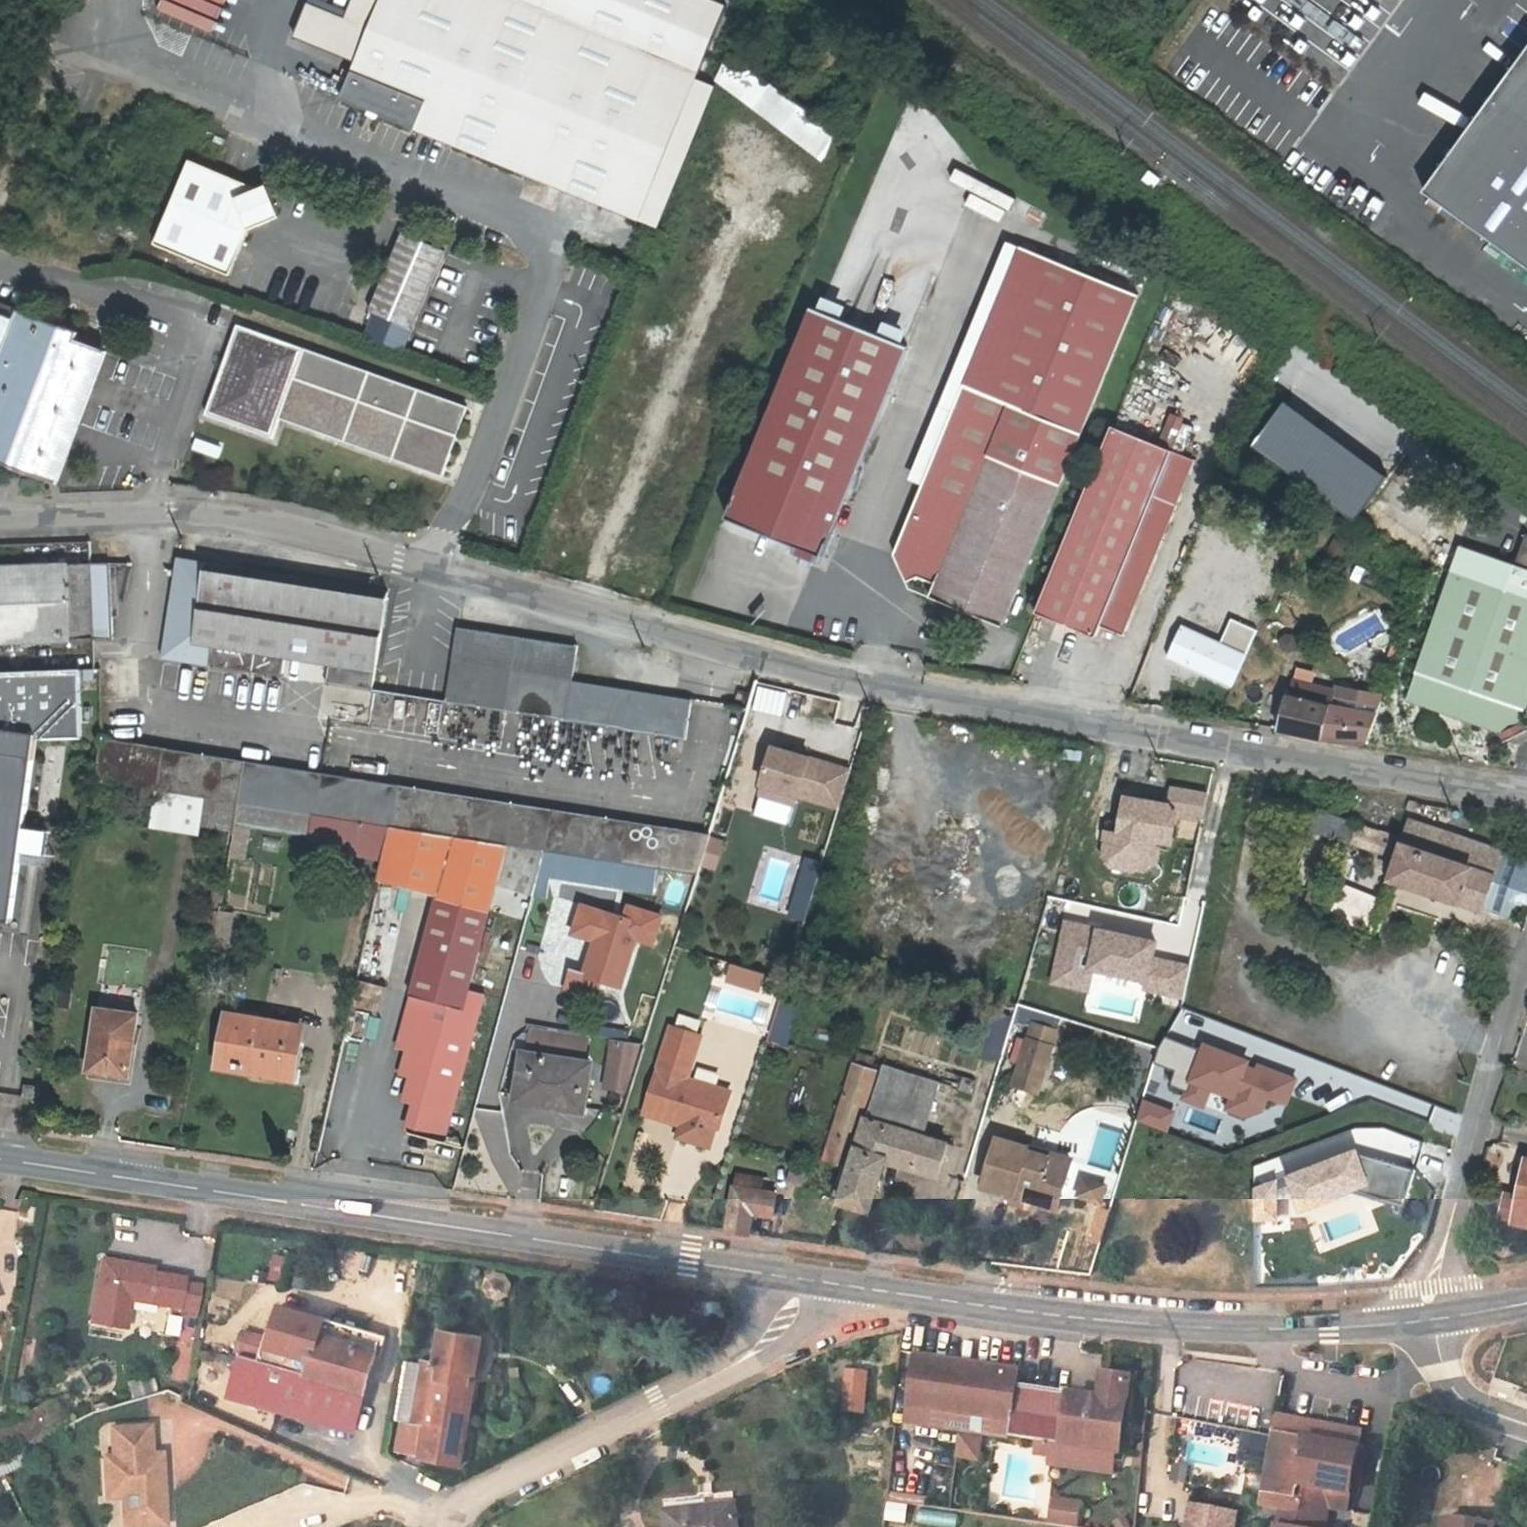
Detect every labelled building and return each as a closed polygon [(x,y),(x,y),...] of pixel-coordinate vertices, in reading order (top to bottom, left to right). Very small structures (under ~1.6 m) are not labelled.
[(491,0),(382,0),(371,27),(341,103),(659,228),(714,87),(709,84),(712,78),(697,72),(693,80),(677,73),(681,62),(660,53),(655,65),(491,0)] [(725,6),(710,0),(491,0),(655,65),(660,53),(681,62),(677,73),(693,80),(697,72),(712,78),(717,68),(703,62),(725,6)] [(1526,269),(1526,47),(1421,193),(1526,269)] [(717,79),(809,145),(819,120),(752,73),(727,55),(717,79)] [(835,131),(819,120),(809,145),(824,156),(835,131)] [(187,159),(155,243),(230,275),(249,231),(280,217),(266,185),(257,188),(187,159)] [(410,330),(441,250),(399,232),(367,313),(410,330)] [(907,477),(920,484),(1015,266),(1024,247),(1011,242),(1004,258),(907,477)] [(1015,266),(920,484),(890,552),(905,579),(917,578),(934,583),(929,597),(1002,627),(1119,344),(1139,295),(1024,247),(1015,266)] [(811,304),(727,515),(797,543),(823,554),(908,342),(811,304)] [(56,481),(106,350),(77,340),(79,332),(15,308),(13,316),(0,311),(0,461),(56,481)] [(279,416),(440,476),(463,410),(302,349),(303,345),(237,321),(203,412),(271,437),(279,416)] [(1385,476),(1286,404),(1257,445),(1356,517),(1385,476)] [(1180,447),(1185,415),(1164,412),(1159,443),(1180,447)] [(1112,423),(1037,611),(1095,636),(1101,624),(1119,632),(1194,459),(1112,423)] [(1509,549),(1514,528),(1497,524),(1491,545),(1509,549)] [(1526,535),(1516,563),(1526,567),(1526,536),(1526,535)] [(1339,561),(1346,544),(1331,538),(1324,554),(1339,561)] [(797,543),(794,550),(821,560),(823,554),(797,543)] [(1522,722),(1526,708),(1526,567),(1516,563),(1462,545),(1456,561),(1453,568),(1406,700),(1499,733),(1522,722)] [(328,683),(372,691),(389,593),(178,559),(164,657),(285,677),(289,658),(331,665),(328,683)] [(112,638),(110,566),(110,564),(91,565),(0,567),(0,642),(94,640),(112,639),(112,638)] [(1233,619),(1221,644),(1244,654),(1256,630),(1233,619)] [(1169,656),(1230,685),(1244,654),(1221,644),(1183,625),(1169,656)] [(686,740),(692,699),(572,681),(578,648),(459,628),(447,703),(686,740)] [(93,643),(96,699),(125,697),(122,641),(93,643)] [(13,923),(22,852),(25,828),(37,740),(82,738),(80,669),(0,672),(0,921),(13,923)] [(1322,736),(1322,735),(1336,689),(1293,679),(1278,729),(1322,736)] [(1336,689),(1322,735),(1370,736),(1383,693),(1337,684),(1336,689)] [(755,686),(751,710),(779,714),(783,690),(755,686)] [(736,698),(735,704),(747,707),(749,702),(751,694),(738,690),(736,698)] [(1499,733),(1503,742),(1519,745),(1526,742),(1526,733),(1522,722),(1499,733)] [(698,875),(711,834),(104,738),(97,780),(157,789),(207,798),(239,802),(392,827),(546,851),(548,851),(616,862),(657,868),(698,875)] [(852,770),(774,747),(763,784),(764,784),(798,795),(841,808),(852,770)] [(798,795),(764,784),(761,794),(795,804),(798,795)] [(1172,788),(1170,804),(1178,815),(1173,837),(1192,839),(1196,818),(1200,819),(1204,791),(1172,788)] [(202,826),(207,798),(157,789),(152,824),(178,829),(193,832),(201,833),(202,826)] [(1170,804),(1124,796),(1118,832),(1163,841),(1172,843),(1173,837),(1178,815),(1170,804)] [(234,832),(239,802),(207,798),(202,826),(234,832)] [(241,836),(246,837),(252,838),(254,824),(359,843),(365,854),(386,858),(392,827),(239,802),(234,832),(230,854),(236,856),(241,836)] [(1314,810),(1308,831),(1342,840),(1348,819),(1314,810)] [(1486,915),(1488,909),(1506,854),(1507,852),(1413,821),(1392,884),(1486,915)] [(537,881),(546,851),(392,827),(386,858),(380,881),(407,888),(440,896),(412,995),(420,997),(406,1048),(416,1051),(410,1075),(418,1077),(413,1102),(456,1113),(486,993),(470,989),(500,875),(537,881)] [(22,852),(46,856),(49,831),(25,828),(22,852)] [(1159,859),(1163,841),(1118,832),(1106,830),(1103,841),(1106,842),(1103,855),(1112,866),(1147,871),(1159,859)] [(613,885),(616,862),(548,851),(544,874),(613,885)] [(1488,909),(1514,918),(1520,901),(1526,904),(1526,861),(1506,854),(1488,909)] [(799,886),(815,891),(823,866),(807,861),(799,886)] [(616,862),(613,885),(653,892),(657,868),(616,862)] [(1361,932),(1376,897),(1337,880),(1322,916),(1361,932)] [(386,983),(407,888),(380,881),(369,929),(359,978),(386,983)] [(807,918),(815,891),(799,886),(791,913),(807,918)] [(609,914),(583,905),(574,933),(600,941),(609,914)] [(650,944),(659,916),(626,906),(622,918),(646,925),(641,941),(650,944)] [(600,941),(589,977),(570,971),(564,990),(596,995),(600,982),(626,990),(641,941),(646,925),(622,918),(609,914),(600,941)] [(1089,992),(1094,970),(1088,968),(1097,928),(1064,921),(1051,984),(1089,992)] [(1157,941),(1097,928),(1088,968),(1094,970),(1145,981),(1148,981),(1154,957),(1157,941)] [(1188,964),(1154,957),(1148,981),(1145,981),(1143,989),(1181,997),(1188,964)] [(765,973),(734,963),(729,979),(759,989),(765,973)] [(420,997),(412,995),(398,1046),(406,1048),(420,997)] [(784,1044),(796,1001),(778,996),(766,1039),(784,1044)] [(99,1008),(89,1070),(123,1076),(134,1014),(99,1008)] [(302,1025),(229,1012),(220,1062),(292,1075),(294,1067),(302,1025)] [(688,1080),(701,1035),(671,1026),(647,1112),(685,1123),(686,1118),(716,1126),(719,1127),(730,1090),(705,1083),(705,1084),(688,1080)] [(528,1052),(589,1063),(593,1039),(531,1029),(528,1052)] [(1186,1089),(1189,1080),(1200,1050),(1165,1037),(1156,1062),(1176,1069),(1171,1084),(1186,1089)] [(1029,1041),(1019,1074),(1043,1082),(1054,1047),(1029,1041)] [(641,1048),(614,1043),(606,1089),(630,1093),(641,1048)] [(1249,1060),(1203,1043),(1200,1050),(1189,1080),(1212,1089),(1232,1097),(1235,1098),(1248,1064),(1249,1060)] [(401,1073),(410,1075),(416,1051),(406,1048),(401,1073)] [(525,1052),(517,1096),(582,1107),(589,1063),(528,1052),(525,1052)] [(302,1069),(294,1067),(292,1075),(220,1062),(218,1068),(299,1083),(302,1069)] [(1257,1068),(1248,1064),(1235,1098),(1232,1097),(1226,1111),(1244,1118),(1264,1110),(1269,1097),(1286,1102),(1296,1077),(1260,1062),(1257,1068)] [(834,1194),(840,1196),(850,1167),(847,1166),(877,1071),(856,1063),(825,1160),(843,1166),(834,1194)] [(877,1193),(882,1175),(887,1160),(938,1175),(948,1143),(923,1136),(939,1084),(886,1068),(843,1201),(872,1210),(877,1193)] [(1040,1093),(1043,1082),(1019,1074),(1016,1084),(1040,1093)] [(404,1099),(413,1102),(418,1077),(410,1075),(404,1099)] [(1205,1108),(1212,1089),(1189,1080),(1186,1089),(1182,1099),(1205,1108)] [(41,1103),(43,1087),(26,1084),(23,1099),(41,1103)] [(1175,1112),(1145,1101),(1138,1120),(1168,1131),(1175,1112)] [(449,1141),(456,1113),(413,1102),(407,1130),(449,1141)] [(710,1148),(716,1126),(686,1118),(685,1123),(680,1139),(710,1148)] [(1029,1207),(1030,1203),(1033,1190),(1061,1199),(1072,1160),(999,1137),(984,1188),(1012,1196),(1011,1201),(1029,1207)] [(1357,1149),(1288,1176),(1300,1212),(1355,1190),(1370,1184),(1357,1149)] [(1414,1171),(1357,1149),(1370,1184),(1355,1190),(1403,1204),(1414,1171)] [(1513,1220),(1513,1222),(1526,1225),(1526,1159),(1520,1195),(1507,1193),(1502,1217),(1513,1220)] [(737,1175),(729,1230),(751,1233),(754,1212),(774,1216),(777,1194),(761,1191),(762,1179),(737,1175)] [(882,1175),(877,1193),(890,1196),(896,1179),(882,1175)] [(1106,1186),(1084,1180),(1079,1197),(1102,1203),(1106,1186)] [(1278,1217),(1278,1180),(1254,1190),(1254,1219),(1278,1217)] [(1033,1190),(1030,1203),(1058,1212),(1061,1199),(1033,1190)] [(127,1327),(132,1298),(133,1291),(149,1294),(148,1301),(179,1306),(178,1312),(196,1315),(200,1286),(185,1283),(185,1277),(153,1271),(154,1267),(103,1258),(93,1321),(127,1327)] [(133,1291),(132,1298),(148,1301),(149,1294),(133,1291)] [(229,1394),(356,1431),(379,1347),(386,1349),(389,1335),(282,1304),(264,1358),(243,1351),(229,1394)] [(412,1421),(426,1424),(420,1458),(461,1465),(468,1428),(465,1428),(474,1372),(479,1372),(485,1337),(443,1330),(437,1363),(423,1360),(412,1421)] [(905,1423),(1048,1443),(1055,1392),(1015,1386),(1018,1369),(915,1354),(905,1423)] [(868,1373),(848,1371),(844,1411),(864,1414),(868,1373)] [(1055,1392),(1048,1443),(1121,1453),(1131,1378),(1102,1373),(1099,1398),(1055,1392)] [(1274,1432),(1363,1449),(1365,1434),(1277,1417),(1274,1432)] [(0,1421),(0,1454),(13,1448),(0,1421)] [(122,1494),(123,1502),(137,1501),(139,1524),(165,1522),(163,1483),(156,1484),(155,1471),(162,1472),(161,1451),(151,1451),(150,1423),(111,1426),(112,1452),(103,1454),(107,1495),(122,1494)] [(1269,1464),(1274,1435),(1244,1430),(1239,1459),(1269,1464)] [(1363,1449),(1274,1432),(1274,1435),(1269,1464),(1262,1505),(1284,1509),(1320,1515),(1322,1504),(1330,1505),(1349,1509),(1354,1484),(1362,1485),(1367,1458),(1362,1457),(1363,1449)] [(13,1448),(0,1456),(0,1470),(8,1467),(34,1455),(28,1441),(26,1443),(13,1448)] [(1375,1493),(1384,1494),(1387,1480),(1378,1478),(1375,1493)] [(1052,1499),(1051,1505),(1077,1508),(1077,1503),(1052,1499)] [(124,1525),(139,1524),(137,1501),(123,1502),(124,1525)] [(883,1502),(882,1521),(904,1523),(906,1504),(883,1502)] [(666,1512),(667,1526),(740,1526),(737,1504),(666,1512)] [(1330,1505),(1322,1504),(1320,1515),(1284,1509),(1281,1524),(1287,1525),(1299,1526),(1326,1526),(1330,1505)] [(1077,1508),(1051,1505),(1048,1523),(1074,1526),(1077,1508)] [(1239,1512),(1194,1505),(1190,1526),(1193,1526),(1236,1526),(1239,1512)] [(1496,1525),(1446,1519),(1445,1526),(1496,1526),(1496,1525)]
